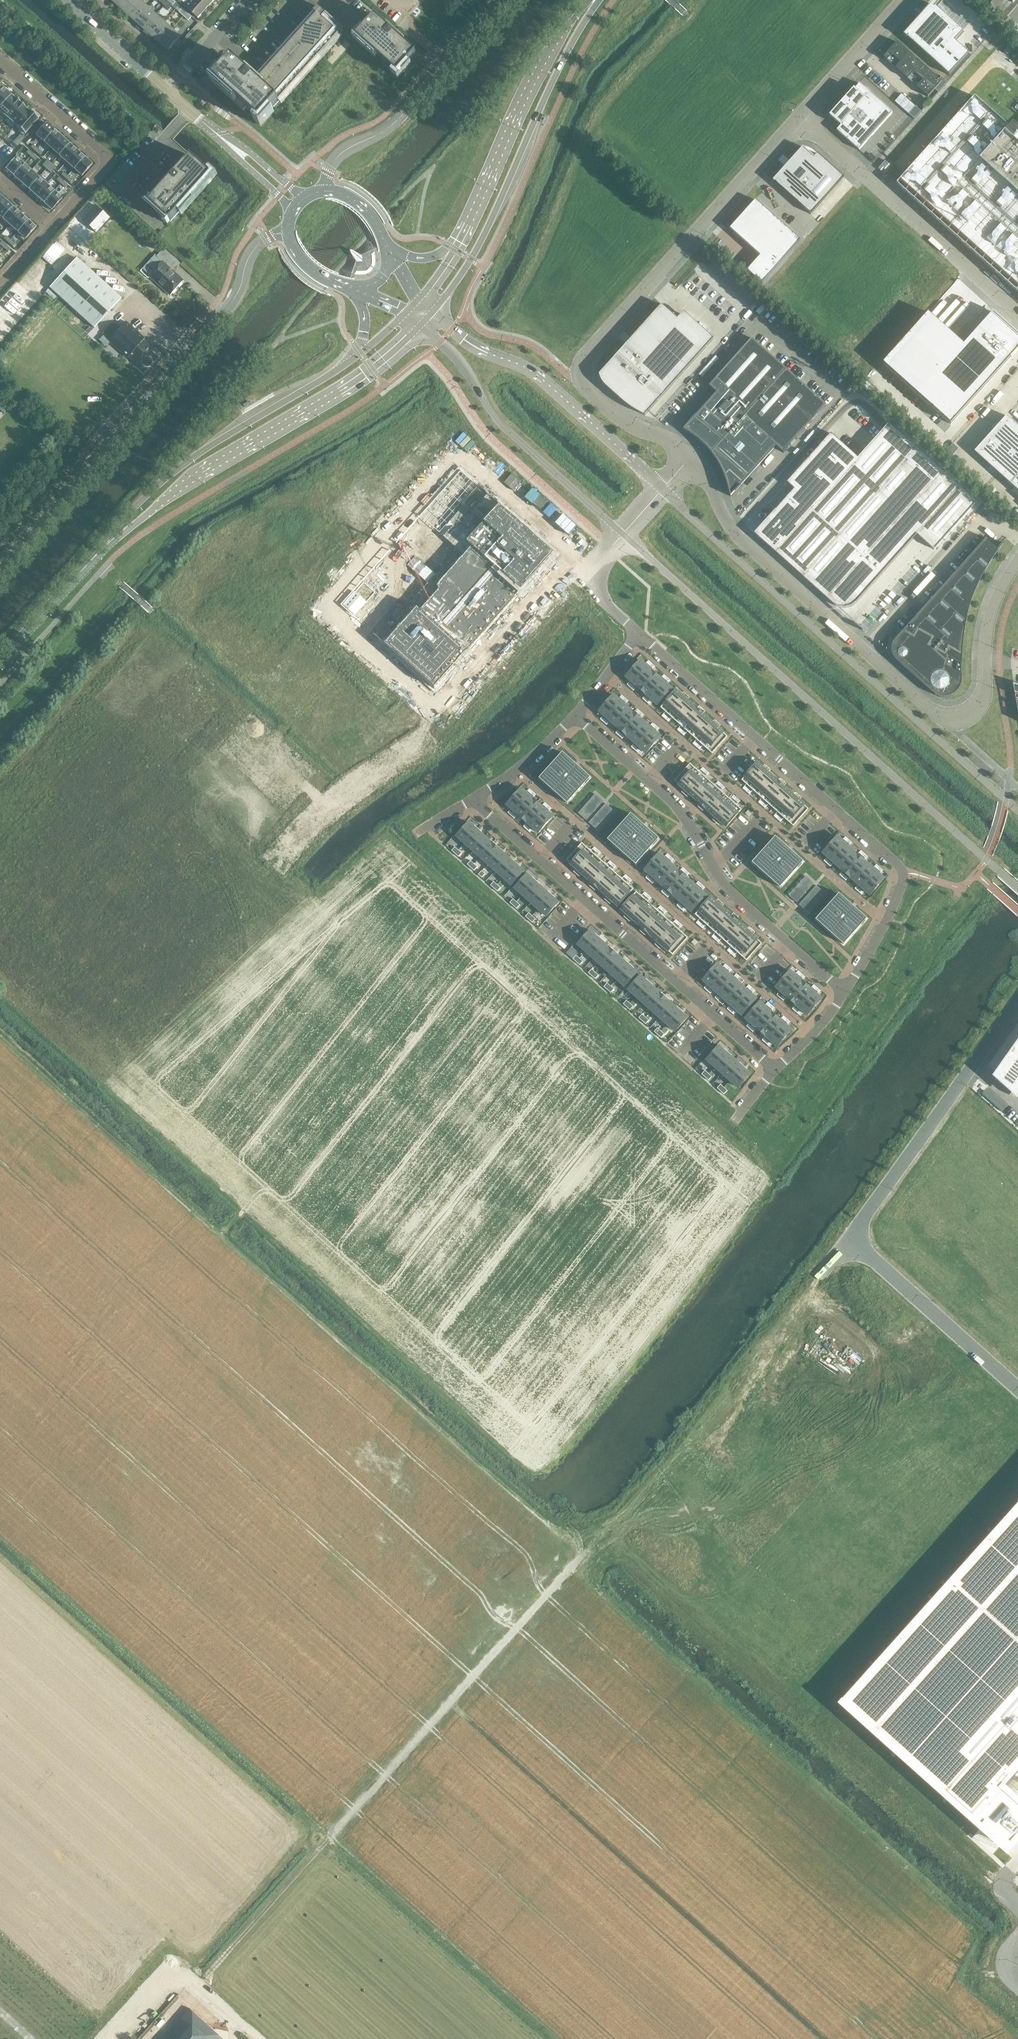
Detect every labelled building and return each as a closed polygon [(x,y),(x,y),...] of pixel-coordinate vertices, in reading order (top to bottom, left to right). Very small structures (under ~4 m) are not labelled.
[(120,7),(128,14),(140,0),(139,0),(126,0),(120,7)] [(140,0),(128,14),(136,21),(148,8),(140,0)] [(195,0),(190,0),(185,6),(198,18),(205,9),(195,0)] [(211,0),(195,0),(205,9),(212,1),(211,0)] [(955,41),(963,31),(935,7),(934,5),(925,15),(923,18),(909,33),(907,31),(903,35),(907,38),(908,38),(949,75),(969,53),(955,41)] [(343,29),(334,21),(318,7),(254,78),(233,59),(215,79),(261,121),(343,29)] [(148,8),(136,21),(144,28),(156,15),(148,8)] [(156,15),(144,28),(152,36),(164,22),(156,15)] [(375,16),(357,35),(357,36),(398,73),(416,53),(375,16)] [(164,22),(152,36),(160,43),(172,29),(164,22)] [(172,29),(160,43),(168,50),(180,37),(172,29)] [(942,82),(897,42),(893,47),(894,47),(896,48),(887,59),(912,81),(911,82),(928,97),(942,82)] [(859,150),(892,113),(859,84),(831,116),(841,125),(837,130),(859,150)] [(2,87),(0,89),(0,107),(11,95),(2,87)] [(903,92),(896,99),(915,117),(922,110),(903,92)] [(11,95),(0,107),(0,112),(6,118),(20,103),(11,95)] [(896,183),(1017,292),(1017,127),(1013,122),(1009,127),(975,96),(896,183)] [(29,111),(20,103),(6,118),(15,126),(29,111)] [(38,119),(29,111),(15,126),(25,134),(38,119)] [(55,129),(47,122),(36,134),(44,141),(55,129)] [(62,136),(55,129),(44,141),(51,148),(62,136)] [(70,142),(62,136),(51,148),(59,154),(70,142)] [(77,149),(70,142),(59,154),(67,161),(77,149)] [(811,214),(844,177),(817,153),(814,157),(803,147),(773,180),(811,214)] [(85,156),(77,149),(67,161),(74,168),(85,156)] [(93,163),(85,156),(74,168),(82,175),(93,163)] [(171,221),(206,181),(212,175),(192,156),(150,203),(171,221)] [(23,164),(15,157),(4,169),(12,176),(23,164)] [(886,169),(891,164),(886,159),(879,167),(882,170),(884,167),(886,169)] [(31,171),(23,164),(12,176),(20,183),(31,171)] [(38,177),(31,171),(20,183),(28,190),(38,177)] [(46,184),(38,177),(28,190),(35,196),(46,184)] [(54,191),(46,184),(35,196),(43,203),(54,191)] [(62,198),(54,191),(43,203),(51,210),(62,198)] [(5,199),(0,205),(0,217),(2,218),(13,206),(5,199)] [(756,200),(730,228),(760,255),(759,257),(751,266),(750,266),(747,270),(751,273),(761,283),(800,240),(756,200)] [(20,213),(13,206),(2,218),(10,225),(20,213)] [(28,220),(20,213),(10,225),(17,232),(28,220)] [(36,227),(28,220),(17,232),(25,239),(36,227)] [(171,295),(184,281),(172,270),(179,262),(164,249),(157,257),(163,262),(150,276),(171,295)] [(94,328),(121,298),(76,258),(49,288),(94,328)] [(626,344),(600,374),(610,383),(607,387),(617,396),(621,400),(626,404),(631,408),(641,413),(645,415),(714,339),(691,318),(684,325),(662,305),(632,338),(626,344)] [(993,312),(986,319),(978,328),(964,344),(928,312),(883,363),(951,424),(1011,357),(1017,349),(1017,334),(993,312)] [(102,335),(108,340),(127,357),(128,356),(134,362),(150,346),(143,339),(144,338),(125,321),(119,328),(113,322),(102,335)] [(716,392),(683,429),(686,431),(691,434),(698,439),(707,447),(713,455),(717,461),(721,468),(726,477),(729,488),(731,496),(776,446),(783,452),(826,404),(752,338),(709,386),(716,392)] [(974,451),(975,452),(1017,490),(1017,426),(1007,416),(974,451)] [(977,502),(888,423),(858,457),(831,433),(786,482),(794,489),(761,525),(760,527),(759,528),(759,530),(759,532),(759,534),(759,536),(760,537),(761,539),(762,540),(833,604),(838,607),(845,608),(851,606),(856,602),(917,535),(934,550),(977,502)] [(421,598),(382,641),(434,687),(553,554),(481,489),(442,533),(457,547),(416,593),(421,598)] [(987,538),(986,538),(895,639),(893,643),(892,649),(892,655),(894,658),(900,663),(934,694),(936,695),(943,697),(950,696),(955,693),(959,689),(961,686),(962,663),(963,639),(967,619),(972,600),(976,589),(984,571),(994,556),(1004,543),(1003,542),(997,549),(986,539),(987,538)] [(363,581),(342,604),(354,615),(375,592),(363,581)] [(641,675),(648,667),(640,660),(633,668),(641,675)] [(649,682),(656,674),(648,667),(641,675),(649,682)] [(634,684),(641,675),(633,668),(626,676),(634,684)] [(656,689),(664,681),(656,674),(649,682),(656,689)] [(649,682),(641,675),(634,684),(642,690),(649,682)] [(672,689),(664,681),(656,689),(665,697),(672,689)] [(649,697),(656,689),(649,682),(642,690),(649,697)] [(657,705),(665,697),(656,689),(649,697),(657,705)] [(669,715),(684,697),(676,690),(660,707),(669,715)] [(621,702),(613,695),(606,703),(614,710),(621,702)] [(676,722),(692,704),(684,697),(669,715),(676,722)] [(622,717),(629,709),(621,702),(614,710),(622,717)] [(614,710),(606,703),(599,711),(607,718),(614,710)] [(684,729),(700,711),(692,704),(676,722),(684,729)] [(637,716),(629,709),(622,717),(630,724),(637,716)] [(615,725),(622,717),(614,710),(607,718),(615,725)] [(692,736),(707,718),(700,711),(684,729),(692,736)] [(637,731),(645,723),(637,716),(630,724),(637,731)] [(623,732),(630,724),(622,717),(615,725),(623,732)] [(700,743),(715,725),(707,718),(692,736),(700,743)] [(645,738),(653,730),(645,723),(637,731),(645,738)] [(630,739),(637,731),(630,724),(623,732),(630,739)] [(721,735),(723,733),(715,725),(700,743),(708,750),(710,747),(713,744),(716,741),(718,738),(721,735)] [(653,745),(661,737),(653,730),(645,738),(653,745)] [(645,738),(637,731),(630,739),(638,746),(645,738)] [(653,745),(645,738),(638,746),(646,753),(653,745)] [(563,753),(540,778),(567,803),(590,777),(563,753)] [(750,787),(765,770),(757,762),(742,780),(750,787)] [(687,791),(702,774),(694,767),(692,770),(689,773),(686,775),(684,778),(681,781),(679,784),(687,791)] [(757,794),(773,777),(765,770),(750,787),(757,794)] [(695,798),(710,781),(702,774),(687,791),(695,798)] [(765,801),(781,784),(773,777),(757,794),(765,801)] [(702,805),(718,788),(710,781),(695,798),(702,805)] [(773,808),(788,791),(781,784),(765,801),(773,808)] [(521,788),(514,796),(522,803),(529,795),(521,788)] [(710,812),(726,795),(718,788),(702,805),(710,812)] [(781,815),(796,798),(788,791),(773,808),(781,815)] [(537,802),(529,795),(522,803),(530,810),(537,802)] [(718,819),(734,802),(726,795),(710,812),(718,819)] [(514,796),(507,804),(515,811),(522,803),(514,796)] [(804,805),(796,798),(781,815),(789,822),(792,819),(794,816),(797,814),(799,811),(802,808),(804,805)] [(545,809),(537,802),(530,810),(537,817),(545,809)] [(726,827),(742,809),(734,802),(718,819),(726,827)] [(522,803),(515,811),(522,818),(530,810),(522,803)] [(537,817),(546,825),(553,817),(545,809),(537,817)] [(530,810),(522,818),(530,825),(537,817),(530,810)] [(636,864),(659,839),(631,814),(608,840),(636,864)] [(537,817),(530,825),(538,833),(546,825),(537,817)] [(468,822),(456,836),(465,843),(477,829),(468,822)] [(472,850),(484,836),(477,829),(465,843),(472,850)] [(480,857),(492,843),(484,836),(472,850),(480,857)] [(838,852),(845,843),(837,836),(830,844),(838,852)] [(775,837),(752,862),(780,887),(803,861),(775,837)] [(488,864),(500,850),(492,843),(480,857),(488,864)] [(846,858),(853,850),(845,843),(838,852),(846,858)] [(831,860),(838,852),(830,844),(823,852),(831,860)] [(573,861),(570,864),(579,871),(594,854),(586,846),(583,849),(581,852),(578,855),(576,858),(573,861)] [(496,871),(508,857),(500,850),(488,864),(496,871)] [(853,865),(861,857),(853,850),(846,858),(853,865)] [(846,858),(838,852),(831,860),(838,867),(846,858)] [(667,860),(659,853),(652,861),(660,869),(667,860)] [(594,854),(579,871),(586,878),(602,861),(594,854)] [(503,877),(515,864),(508,857),(496,871),(503,877)] [(868,864),(861,857),(853,865),(861,872),(868,864)] [(846,874),(853,865),(846,858),(838,867),(846,874)] [(675,867),(667,860),(660,869),(668,875),(675,867)] [(602,861),(586,878),(594,885),(610,867),(602,861)] [(653,877),(660,869),(652,861),(645,869),(653,877)] [(524,871),(515,864),(503,877),(512,885),(524,871)] [(876,871),(868,864),(861,872),(869,879),(876,871)] [(854,881),(861,872),(853,865),(846,874),(854,881)] [(610,867),(594,885),(602,892),(617,874),(610,867)] [(682,874),(675,867),(668,875),(675,882),(682,874)] [(660,883),(668,875),(660,869),(653,877),(660,883)] [(884,878),(876,871),(869,879),(877,886),(884,878)] [(862,888),(869,879),(861,872),(854,881),(862,888)] [(527,874),(515,888),(523,895),(535,881),(527,874)] [(625,881),(617,874),(602,892),(610,899),(625,881)] [(683,889),(690,881),(682,874),(675,882),(683,889)] [(668,890),(675,882),(668,875),(660,883),(668,890)] [(870,895),(877,886),(869,879),(862,888),(870,895)] [(542,888),(535,881),(523,895),(531,902),(542,888)] [(625,881),(610,899),(618,906),(633,889),(625,881)] [(698,888),(690,881),(683,889),(691,896),(698,888)] [(676,897),(683,889),(675,882),(668,890),(676,897)] [(550,895),(542,888),(531,902),(538,909),(550,895)] [(706,896),(698,888),(691,896),(699,904),(706,896)] [(691,896),(683,889),(676,897),(684,904),(691,896)] [(637,907),(645,899),(636,891),(621,909),(629,916),(637,907)] [(839,894),(816,919),(844,944),(867,918),(839,894)] [(558,903),(550,895),(538,909),(546,916),(558,903)] [(692,912),(699,904),(691,896),(684,904),(692,912)] [(703,922),(718,904),(710,897),(695,914),(703,922)] [(812,911),(817,916),(829,901),(824,897),(812,911)] [(645,914),(652,906),(645,899),(637,907),(629,916),(637,923),(645,914)] [(711,929),(726,911),(718,904),(703,922),(711,929)] [(652,922),(660,913),(652,906),(645,914),(637,923),(645,930),(652,922)] [(719,936),(734,918),(726,911),(711,929),(719,936)] [(660,928),(668,920),(660,913),(652,922),(645,930),(652,937),(660,928)] [(726,942),(742,925),(734,918),(719,936),(726,942)] [(668,935),(676,926),(668,920),(660,928),(652,937),(660,944),(668,935)] [(734,949),(750,932),(742,925),(726,942),(734,949)] [(679,939),(681,937),(684,934),(676,926),(668,935),(660,944),(668,951),(671,948),(673,945),(676,942),(679,939)] [(590,930),(578,944),(586,951),(598,938),(590,930)] [(750,948),(753,945),(755,942),(758,939),(750,932),(734,949),(742,957),(745,954),(747,951),(750,948)] [(605,945),(598,938),(586,951),(593,958),(605,945)] [(613,952),(605,945),(593,958),(601,965),(613,952)] [(621,959),(613,952),(601,965),(609,972),(621,959)] [(629,965),(621,959),(609,972),(617,979),(629,965)] [(718,979),(725,971),(717,963),(710,971),(718,979)] [(637,973),(629,965),(617,979),(625,986),(637,973)] [(791,986),(798,978),(790,970),(783,978),(791,986)] [(711,987),(718,979),(710,971),(703,979),(711,987)] [(726,986),(733,978),(725,971),(718,979),(726,986)] [(636,996),(648,983),(640,975),(628,988),(636,996)] [(741,985),(733,978),(726,986),(733,993),(741,985)] [(784,994),(791,986),(783,978),(775,986),(784,994)] [(806,984),(798,978),(791,986),(799,993),(806,984)] [(719,994),(726,986),(718,979),(711,987),(719,994)] [(644,1003),(656,990),(648,983),(636,996),(644,1003)] [(806,1000),(813,991),(806,984),(799,993),(806,1000)] [(741,1000),(748,991),(741,985),(733,993),(741,1000)] [(733,993),(726,986),(719,994),(726,1001),(733,993)] [(791,1001),(799,993),(791,986),(784,994),(791,1001)] [(652,1010),(664,997),(656,990),(644,1003),(652,1010)] [(757,999),(748,991),(741,1000),(749,1007),(757,999)] [(814,1007),(822,999),(813,991),(806,1000),(814,1007)] [(741,1000),(733,993),(726,1001),(734,1008),(741,1000)] [(799,1008),(806,1000),(799,993),(791,1001),(799,1008)] [(660,1017),(671,1004),(664,997),(652,1010),(660,1017)] [(749,1007),(741,1000),(734,1008),(742,1015),(749,1007)] [(807,1015),(814,1007),(806,1000),(799,1008),(807,1015)] [(760,1002),(752,1010),(760,1017),(768,1009),(760,1002)] [(667,1024),(679,1010),(671,1004),(660,1017),(667,1024)] [(768,1024),(775,1016),(768,1009),(760,1017),(768,1024)] [(687,1018),(679,1010),(667,1024),(675,1031),(687,1018)] [(753,1025),(760,1017),(752,1010),(745,1018),(753,1025)] [(783,1023),(775,1016),(768,1024),(776,1031),(783,1023)] [(761,1032),(768,1024),(760,1017),(753,1025),(761,1032)] [(784,1038),(791,1030),(783,1023),(776,1031),(784,1038)] [(769,1039),(776,1031),(768,1024),(761,1032),(769,1039)] [(777,1046),(784,1038),(776,1031),(769,1039),(777,1046)] [(999,1068),(1017,1085),(1017,1041),(999,1068)] [(718,1046),(706,1059),(715,1066),(727,1053),(718,1046)] [(734,1060),(727,1053),(715,1066),(722,1073),(734,1060)] [(742,1067),(734,1060),(722,1073),(730,1080),(742,1067)] [(750,1074),(742,1067),(730,1080),(738,1087),(750,1074)] [(838,1702),(863,1724),(865,1722),(887,1742),(885,1744),(911,1767),(913,1765),(935,1784),(933,1787),(957,1809),(960,1806),(981,1826),(983,1825),(984,1824),(1008,1845),(1017,1833),(1017,1803),(1002,1789),(1006,1785),(1015,1774),(1017,1771),(1017,1502),(862,1675),(856,1682),(838,1702)] [(189,2008),(161,2038),(222,2038),(223,2038),(189,2008)]
